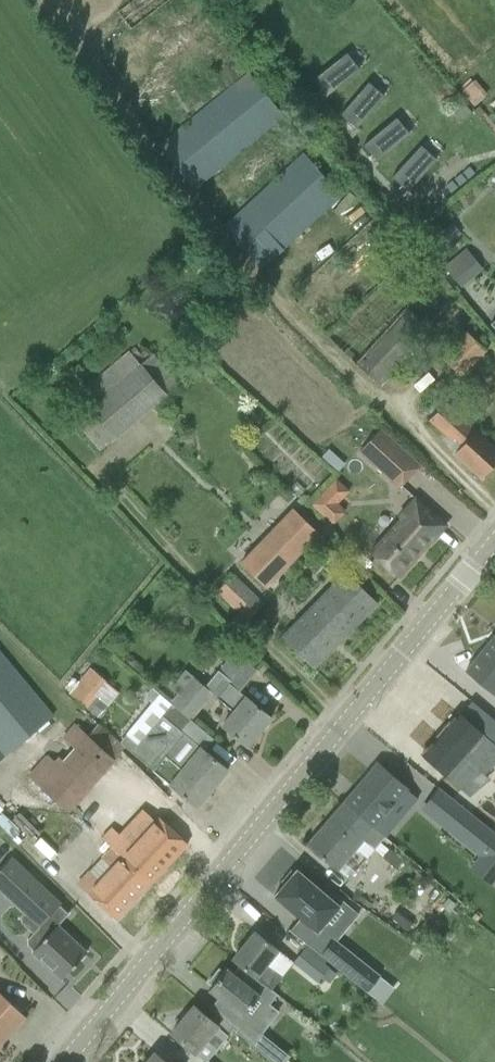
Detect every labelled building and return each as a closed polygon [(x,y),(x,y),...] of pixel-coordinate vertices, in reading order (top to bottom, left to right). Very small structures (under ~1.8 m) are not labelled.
[(345,53),(313,79),(326,96),(359,70),(345,53)] [(196,187),(287,115),(251,69),(160,142),(196,187)] [(367,83),(340,114),(356,128),(383,97),(367,83)] [(395,118),(363,145),(376,161),(409,134),(395,118)] [(420,146),(392,177),(407,191),(435,160),(420,146)] [(222,227),(261,269),(274,257),(235,215),(222,227)] [(445,266),(462,285),(482,268),(465,249),(445,266)] [(346,351),(381,386),(432,332),(398,298),(346,351)] [(441,355),(463,375),(486,351),(463,332),(441,355)] [(99,450),(178,383),(153,353),(140,365),(128,351),(78,394),(89,407),(74,420),(99,450)] [(454,453),(481,478),(494,463),(494,448),(486,440),(475,430),(444,402),(429,419),(459,447),(454,453)] [(358,452),(398,488),(420,463),(380,427),(358,452)] [(346,510),(339,504),(349,492),(335,478),(311,505),(333,524),(346,510)] [(370,552),(398,578),(445,525),(415,498),(398,516),(400,518),(370,552)] [(241,562),(265,586),(318,534),(292,508),(258,543),(241,562)] [(216,592),(246,621),(265,604),(232,574),(216,592)] [(282,637),(313,668),(338,642),(339,643),(378,604),(377,603),(376,603),(347,574),(282,637)] [(468,667),(494,690),(494,635),(468,667)] [(238,691),(256,668),(233,649),(215,671),(203,685),(184,670),(174,683),(167,678),(164,682),(178,694),(170,703),(172,705),(190,720),(212,693),(217,697),(217,698),(233,712),(222,726),(247,747),(271,718),(238,691)] [(5,754),(5,755),(52,715),(0,652),(0,758),(5,754)] [(90,668),(69,693),(88,708),(97,696),(108,684),(90,668)] [(106,704),(97,696),(88,708),(96,715),(106,704)] [(125,736),(120,742),(132,752),(131,752),(153,771),(180,794),(196,807),(227,770),(211,756),(189,738),(199,727),(190,720),(172,705),(162,716),(162,715),(137,746),(125,736)] [(426,758),(466,792),(484,775),(489,779),(494,774),(494,743),(462,715),(426,758)] [(50,831),(119,759),(77,720),(27,772),(42,786),(23,805),(50,831)] [(307,844),(323,859),(338,871),(365,839),(376,849),(386,836),(382,833),(395,817),(389,811),(411,786),(380,759),(307,844)] [(459,805),(442,826),(494,868),(494,834),(459,805)] [(122,835),(77,884),(116,921),(185,847),(156,820),(133,845),(122,835)] [(11,857),(0,869),(0,890),(14,903),(18,899),(29,909),(29,908),(44,921),(27,939),(27,946),(33,951),(32,952),(61,979),(86,952),(57,925),(68,914),(59,905),(60,904),(11,857)] [(290,870),(280,882),(283,885),(274,896),(316,933),(343,901),(326,887),(322,892),(296,870),(294,873),(290,870)] [(233,960),(239,965),(271,990),(281,977),(293,962),(255,932),(233,960)] [(380,975),(333,938),(320,955),(366,992),(380,975)] [(319,955),(307,945),(293,963),(317,982),(320,977),(329,983),(337,974),(333,970),(335,968),(319,955)] [(271,990),(239,965),(232,974),(226,968),(222,972),(218,969),(207,983),(212,986),(208,990),(242,1017),(244,1015),(249,1020),(263,1001),(268,1005),(277,995),(271,990)] [(25,1018),(0,994),(0,1044),(25,1018)] [(207,1061),(228,1036),(216,1027),(217,1026),(193,1006),(171,1033),(194,1053),(206,1061),(207,1061)] [(244,1023),(238,1031),(252,1044),(260,1033),(250,1025),(249,1027),(244,1023)] [(252,1044),(273,1061),(284,1061),(288,1057),(260,1033),(252,1044)] [(154,1053),(147,1061),(165,1061),(154,1053)]
